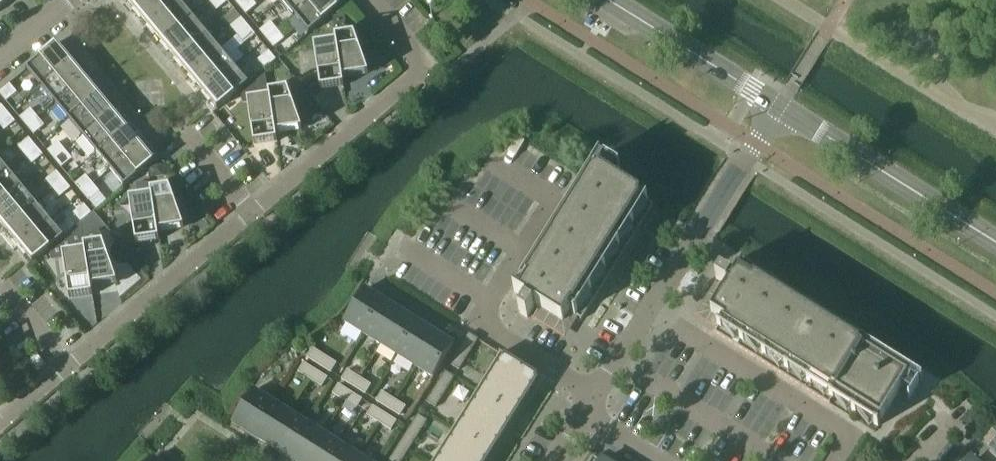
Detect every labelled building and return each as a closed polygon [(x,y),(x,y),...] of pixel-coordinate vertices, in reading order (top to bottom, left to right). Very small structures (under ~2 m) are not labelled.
[(10,0),(0,0),(0,8),(10,0)] [(126,3),(127,2),(133,9),(133,10),(145,0),(123,0),(126,3)] [(178,0),(145,0),(133,10),(133,9),(132,10),(139,20),(141,19),(147,26),(178,0)] [(192,17),(178,0),(147,26),(145,27),(153,37),(155,35),(161,42),(161,43),(192,17)] [(225,0),(213,0),(209,3),(216,11),(227,2),(225,0)] [(246,15),(256,6),(251,0),(246,0),(239,6),(246,15)] [(294,16),(314,0),(280,0),(294,16)] [(294,16),(309,34),(340,8),(333,0),(314,0),(294,16)] [(206,34),(192,17),(161,43),(161,42),(159,44),(167,53),(168,52),(174,59),(175,60),(206,34)] [(248,27),(241,18),(230,27),(237,36),(248,27)] [(277,31),(270,22),(259,31),(266,40),(277,31)] [(255,35),(248,27),(237,36),(244,44),(255,35)] [(273,48),(284,39),(277,31),(266,40),(273,48)] [(220,50),(206,34),(175,60),(174,59),(173,60),(181,70),(182,69),(188,76),(189,76),(220,50)] [(342,80),(368,76),(354,36),(335,39),(336,45),(342,80)] [(71,60),(66,54),(67,53),(59,43),(58,44),(57,43),(26,69),(40,87),(72,61),(71,60)] [(342,80),(336,45),(314,48),(321,91),(344,88),(342,80)] [(234,67),(220,50),(189,76),(188,76),(187,77),(195,86),(196,85),(202,92),(202,93),(234,67)] [(275,60),(268,51),(257,60),(265,69),(275,60)] [(85,77),(79,70),(80,69),(72,59),(71,60),(72,61),(40,87),(54,104),(85,78),(85,77)] [(217,110),(248,84),(234,67),(202,93),(202,92),(201,93),(209,103),(210,102),(217,110)] [(99,94),(93,86),(94,85),(86,76),(85,77),(85,78),(54,104),(68,120),(99,94)] [(6,102),(17,93),(9,84),(0,92),(0,95),(6,102)] [(276,135),(302,131),(288,91),(268,94),(269,100),(276,135)] [(113,110),(107,103),(108,102),(100,93),(99,94),(68,120),(82,137),(113,111),(113,110)] [(276,135),(269,100),(247,103),(254,147),(277,143),(276,135)] [(1,105),(0,106),(0,121),(8,114),(1,105)] [(37,118),(30,109),(19,118),(26,127),(37,118)] [(127,127),(126,127),(120,120),(122,119),(114,109),(113,110),(113,111),(82,137),(96,153),(127,127)] [(8,114),(0,121),(0,126),(4,131),(15,122),(8,114)] [(33,135),(44,126),(37,118),(26,127),(33,135)] [(140,143),(134,136),(136,135),(128,126),(126,127),(127,127),(96,153),(110,170),(141,144),(140,143)] [(36,147),(29,139),(18,148),(25,156),(36,147)] [(155,161),(148,153),(149,152),(142,142),(140,143),(141,144),(110,170),(124,187),(155,161)] [(65,151),(58,143),(47,152),(54,160),(65,151)] [(43,156),(36,147),(25,156),(32,165),(43,156)] [(61,168),(72,160),(65,151),(54,160),(61,168)] [(161,168),(150,169),(151,178),(162,176),(161,168)] [(8,170),(0,177),(0,205),(21,187),(8,170)] [(63,180),(56,172),(45,181),(52,189),(63,180)] [(581,321),(653,205),(652,205),(647,202),(648,202),(646,201),(645,201),(598,172),(521,295),(515,291),(514,293),(527,301),(519,314),(527,319),(535,306),(539,309),(563,324),(569,313),(574,316),(573,317),(575,318),(575,317),(580,320),(580,321),(581,321)] [(75,185),(82,193),(92,184),(85,176),(75,185)] [(70,189),(63,180),(52,189),(59,198),(70,189)] [(82,193),(89,202),(99,193),(92,184),(82,193)] [(21,187),(0,205),(0,225),(4,229),(4,230),(35,204),(21,187)] [(158,234),(184,230),(170,189),(150,192),(151,198),(150,198),(152,200),(158,234)] [(158,234),(152,200),(150,198),(129,201),(136,245),(159,242),(158,234)] [(49,220),(35,204),(4,230),(4,229),(2,230),(10,240),(11,239),(17,246),(18,246),(49,220)] [(91,214),(84,205),(73,214),(80,223),(91,214)] [(25,255),(32,264),(64,238),(49,220),(18,246),(17,246),(16,247),(24,256),(25,255)] [(91,222),(81,223),(84,242),(93,241),(91,222)] [(92,289),(117,285),(103,244),(84,247),(85,253),(84,253),(85,254),(92,289)] [(92,289),(85,254),(84,253),(63,257),(70,300),(93,297),(92,289)] [(743,267),(741,266),(733,279),(720,271),(715,279),(728,287),(711,315),(721,321),(719,326),(718,325),(717,327),(717,328),(715,332),(714,332),(713,333),(829,405),(830,404),(829,404),(832,399),(833,400),(834,398),(833,397),(836,393),(881,421),(907,378),(740,273),(743,267)] [(383,302),(364,290),(344,323),(362,334),(383,302)] [(400,312),(383,302),(362,334),(380,345),(400,312)] [(417,323),(400,312),(380,345),(397,356),(417,323)] [(435,334),(417,323),(397,356),(414,367),(435,334)] [(453,346),(435,334),(414,367),(433,378),(453,346)] [(459,371),(478,340),(468,334),(449,365),(459,371)] [(324,356),(312,349),(307,358),(318,366),(324,356)] [(514,416),(537,378),(500,354),(499,355),(504,358),(481,395),(514,416)] [(318,366),(330,373),(336,364),(324,356),(318,366)] [(315,371),(303,363),(298,373),(309,380),(315,371)] [(321,388),(327,378),(315,371),(309,380),(321,388)] [(359,378),(347,371),(341,380),(353,388),(359,378)] [(435,408),(454,378),(445,372),(426,403),(435,408)] [(353,388),(365,395),(371,386),(359,378),(353,388)] [(350,393),(338,385),(332,394),(344,402),(350,393)] [(271,403),(253,391),(233,424),(251,435),(271,403)] [(394,400),(382,392),(376,402),(388,409),(394,400)] [(356,409),(362,400),(350,393),(344,402),(356,409)] [(514,416),(481,395),(458,432),(491,452),(514,416)] [(388,409),(400,417),(405,407),(394,400),(388,409)] [(289,413),(271,403),(251,435),(268,446),(289,413)] [(384,414),(373,407),(367,416),(379,424),(384,414)] [(306,424),(289,413),(268,446),(285,457),(306,424)] [(391,431),(396,422),(384,414),(379,424),(391,431)] [(427,422),(418,416),(389,460),(402,460),(427,422)] [(306,424),(285,457),(292,460),(307,460),(323,435),(306,424)] [(458,432),(440,460),(485,460),(491,452),(458,432)] [(323,435),(307,460),(331,460),(341,446),(323,435)] [(986,446),(990,450),(979,460),(995,460),(995,436),(986,446)] [(341,446),(331,460),(355,460),(358,457),(341,446)]
